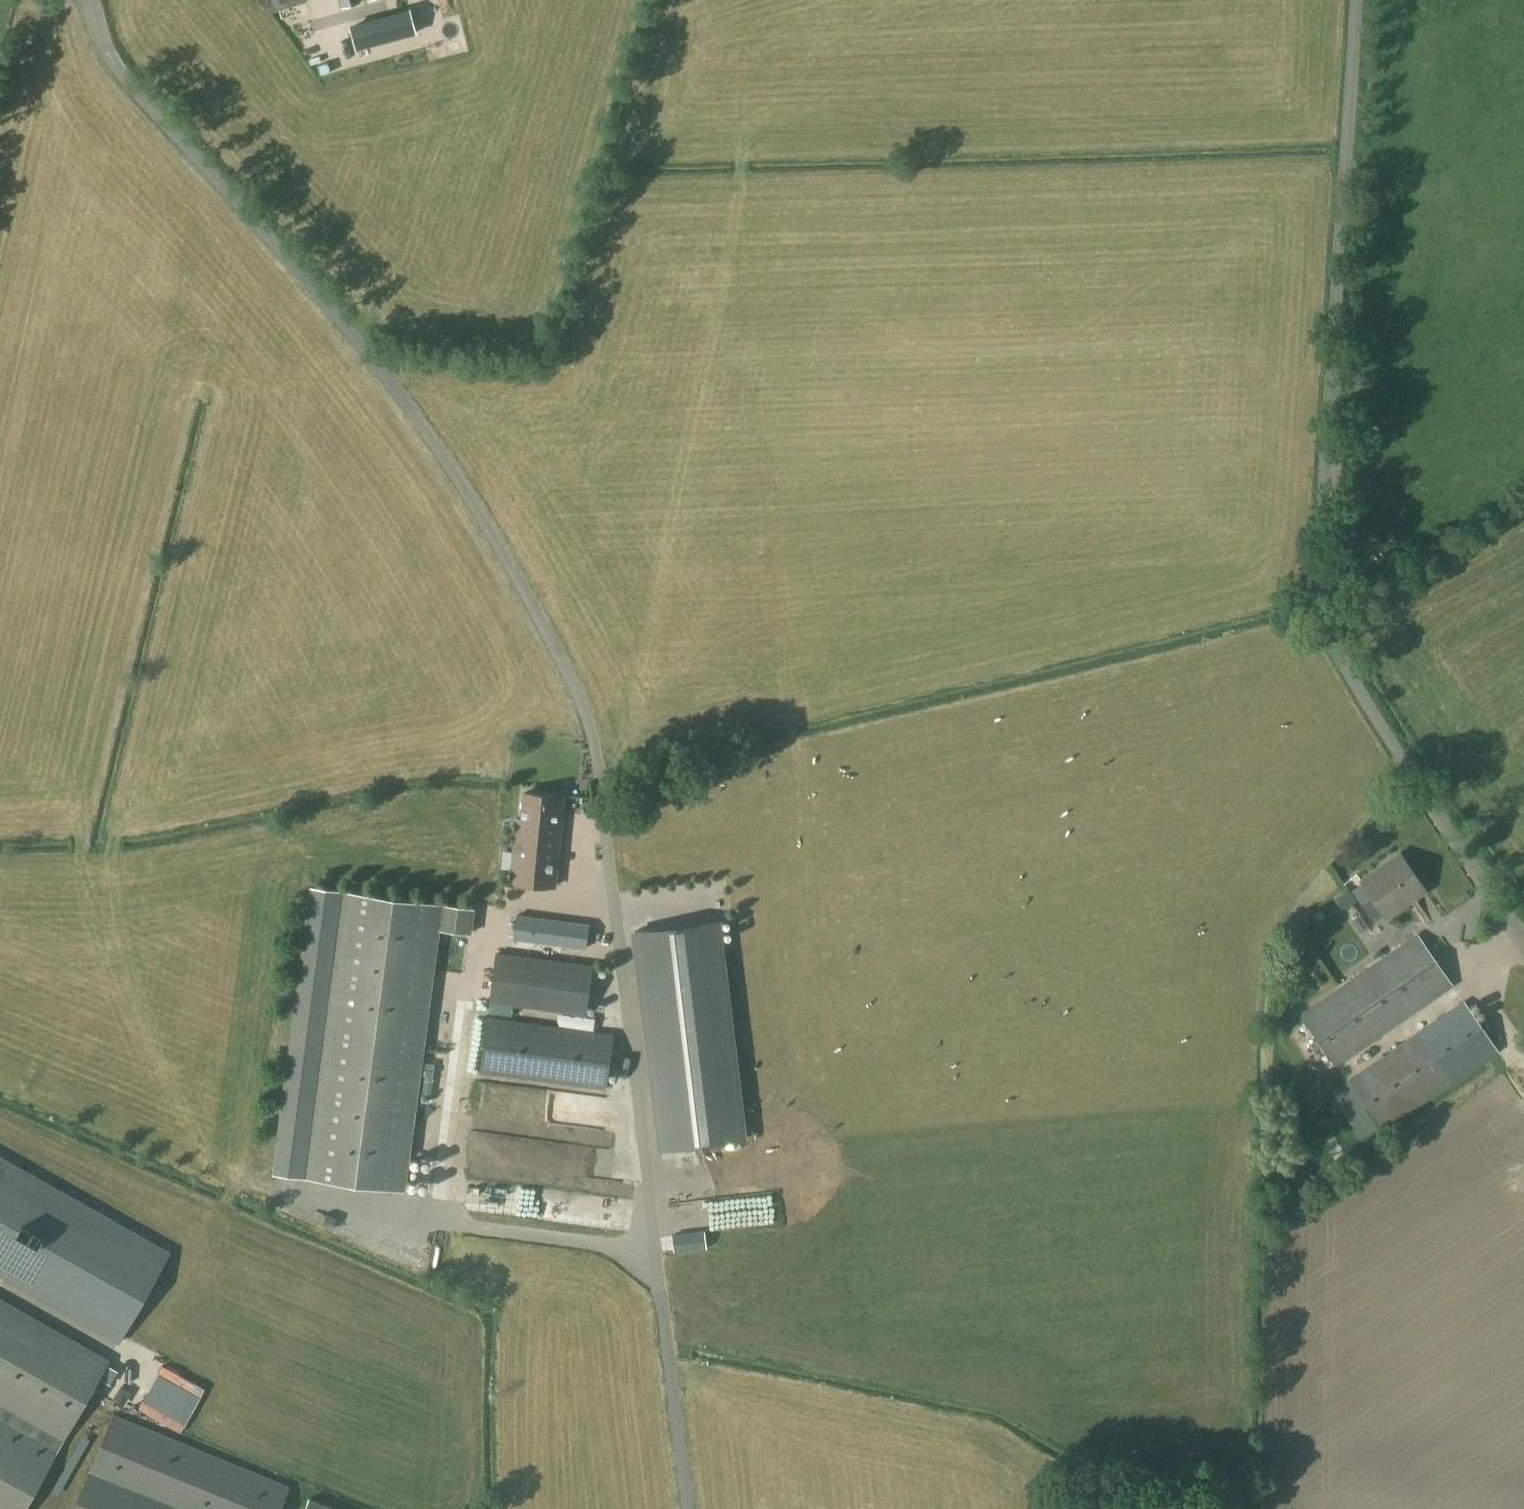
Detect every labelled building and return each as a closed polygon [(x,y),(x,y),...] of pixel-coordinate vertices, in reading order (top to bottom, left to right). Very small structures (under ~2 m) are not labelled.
[(271,14),(307,2),(306,0),(267,0),(271,14)] [(349,25),(356,50),(417,34),(410,9),(349,25)] [(532,841),(559,843),(564,796),(524,792),(522,818),(518,818),(516,838),(532,839),(532,841)] [(555,886),(559,843),(532,841),(532,839),(516,838),(511,882),(555,886)] [(1374,896),(1362,904),(1371,916),(1382,908),(1388,916),(1426,890),(1404,860),(1394,867),(1389,861),(1375,871),(1362,880),(1374,896)] [(272,1172),(306,1176),(404,1189),(439,927),(470,932),(474,908),(344,890),(310,886),(303,943),(272,1172)] [(513,939),(586,949),(590,923),(517,914),(513,939)] [(662,1149),(742,1140),(716,921),(635,930),(662,1149)] [(1336,1066),(1454,985),(1417,933),(1300,1014),(1336,1066)] [(490,1001),(585,1014),(592,965),(496,952),(490,1001)] [(1346,1081),(1381,1132),(1499,1051),(1464,1000),(1346,1081)] [(605,1088),(613,1034),(488,1017),(480,1071),(605,1088)] [(477,1160),(489,1159),(488,1136),(476,1136),(477,1160)] [(0,1156),(0,1276),(118,1342),(169,1252),(168,1251),(0,1156)] [(1519,1175),(1523,1173),(1523,1159),(1514,1163),(1519,1175)] [(553,1214),(553,1192),(461,1191),(461,1213),(553,1214)] [(0,1299),(0,1508),(25,1508),(109,1359),(0,1299)] [(143,1401),(185,1425),(200,1397),(158,1374),(143,1401)] [(74,1508),(279,1508),(289,1484),(113,1413),(74,1508)] [(309,1497),(304,1508),(339,1508),(309,1497)]
